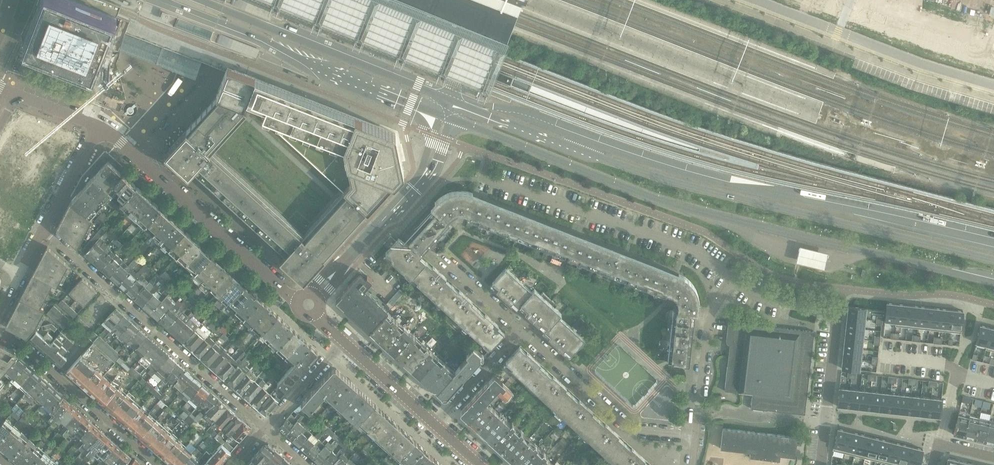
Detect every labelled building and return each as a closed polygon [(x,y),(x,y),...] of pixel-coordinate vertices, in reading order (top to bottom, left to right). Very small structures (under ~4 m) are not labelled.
[(64,54),(93,65),(110,19),(60,0),(50,0),(40,25),(34,22),(30,51),(37,54),(57,62),(61,52),(64,54)] [(110,12),(120,16),(120,14),(131,8),(134,0),(78,0),(110,12)] [(504,52),(509,39),(524,0),(267,0),(284,7),(448,74),(449,73),(490,88),(504,52)] [(262,116),(368,212),(404,172),(396,133),(269,84),(268,85),(255,80),(255,78),(246,75),(228,67),(226,71),(225,75),(226,75),(224,81),(222,81),(222,82),(224,83),(223,87),(222,87),(221,87),(220,87),(220,88),(220,89),(220,90),(220,91),(221,92),(220,95),(217,94),(217,96),(218,96),(263,114),(262,116)] [(263,114),(218,96),(164,154),(189,176),(194,171),(220,194),(275,244),(285,254),(280,260),(304,282),(368,212),(262,116),(263,114)] [(0,145),(0,244),(16,253),(66,160),(54,124),(19,110),(0,145)] [(170,137),(166,142),(171,147),(176,142),(170,137)] [(93,177),(112,194),(117,188),(126,178),(127,177),(123,173),(122,174),(108,161),(93,177)] [(112,194),(93,177),(86,185),(105,202),(112,194)] [(126,178),(117,188),(120,191),(119,193),(118,195),(124,201),(136,187),(132,183),(131,181),(130,181),(126,178)] [(86,185),(79,193),(98,210),(105,202),(86,185)] [(136,187),(124,201),(120,205),(128,213),(145,195),(142,192),(142,191),(138,187),(136,187)] [(427,249),(429,247),(451,223),(447,220),(450,216),(453,218),(458,215),(464,215),(465,216),(466,213),(470,214),(469,218),(565,255),(567,251),(571,253),(570,257),(666,295),(667,292),(671,294),(670,296),(671,297),(674,299),(675,304),(678,305),(678,310),(673,309),(668,361),(689,363),(695,307),(699,307),(699,301),(698,296),(697,291),(695,287),(692,283),(688,279),(684,276),(679,274),(473,193),(468,192),(463,191),(458,191),(453,191),(446,194),(443,195),(439,198),(435,202),(438,205),(418,226),(419,226),(411,234),(405,241),(407,242),(409,240),(423,253),(427,249)] [(91,218),(93,220),(98,224),(98,223),(101,225),(107,218),(98,210),(79,193),(71,201),(91,218)] [(128,213),(136,220),(152,202),(151,199),(148,196),(146,196),(145,195),(128,213)] [(91,218),(71,201),(63,218),(57,229),(78,248),(93,220),(91,218)] [(136,220),(145,227),(161,210),(159,208),(158,206),(154,203),(153,202),(152,202),(136,220)] [(916,212),(916,210),(917,206),(900,202),(899,206),(898,208),(916,212)] [(161,210),(145,227),(153,235),(169,217),(168,216),(168,215),(164,211),(162,211),(161,210)] [(153,235),(161,242),(177,224),(169,217),(153,235)] [(177,224),(161,242),(169,250),(186,232),(184,231),(184,230),(180,226),(178,226),(177,224)] [(81,251),(86,255),(100,239),(107,232),(102,228),(81,251)] [(191,236),(186,232),(169,250),(177,257),(194,239),(191,237),(191,236)] [(384,244),(389,249),(396,241),(391,236),(384,244)] [(400,236),(396,241),(389,249),(386,252),(392,258),(388,262),(403,275),(406,271),(412,277),(426,262),(420,256),(423,253),(409,240),(407,242),(405,241),(400,236)] [(86,255),(94,263),(106,249),(108,247),(104,243),(105,243),(100,239),(86,255)] [(177,257),(186,265),(201,247),(201,246),(200,244),(194,239),(177,257)] [(828,252),(800,245),(798,252),(796,261),(824,268),(826,260),(828,252)] [(33,275),(53,285),(57,288),(68,265),(48,247),(42,258),(33,275)] [(116,254),(108,247),(106,249),(94,263),(102,270),(116,254)] [(186,265),(196,274),(212,256),(211,255),(210,254),(209,252),(208,253),(207,252),(207,250),(203,247),(201,247),(186,265)] [(102,270),(111,277),(124,262),(116,254),(102,270)] [(212,256),(196,274),(194,275),(202,282),(220,263),(212,256)] [(111,277),(119,285),(131,271),(132,269),(140,261),(137,258),(129,266),(124,262),(111,277)] [(432,295),(438,300),(452,285),(446,280),(447,279),(433,266),(432,267),(426,262),(412,277),(418,282),(417,284),(431,297),(432,295)] [(202,282),(210,290),(228,270),(220,263),(202,282)] [(513,302),(518,307),(532,291),(506,268),(492,283),(499,289),(496,291),(511,304),(513,302)] [(131,271),(119,285),(127,292),(140,278),(141,276),(138,273),(137,274),(132,269),(131,271)] [(210,290),(219,297),(236,278),(228,270),(210,290)] [(358,277),(358,276),(336,300),(369,331),(387,311),(386,311),(361,289),(366,284),(368,285),(372,281),(373,281),(367,276),(365,278),(360,274),(358,277)] [(29,283),(49,293),(53,285),(33,275),(29,283)] [(135,299),(144,307),(159,290),(161,288),(157,284),(161,279),(157,275),(145,288),(135,299)] [(69,293),(84,306),(97,291),(82,278),(69,293)] [(127,292),(135,299),(145,288),(140,283),(142,280),(140,278),(127,292)] [(236,278),(219,297),(227,305),(245,285),(236,278)] [(24,291),(45,302),(49,293),(29,283),(24,291)] [(227,305),(235,313),(253,293),(245,285),(227,305)] [(452,285),(438,300),(444,306),(443,307),(457,321),(459,319),(464,324),(478,309),(472,304),(473,303),(460,290),(459,291),(452,285)] [(163,294),(159,290),(144,307),(152,314),(163,301),(168,296),(173,290),(169,286),(163,294)] [(535,289),(532,291),(518,307),(546,331),(559,316),(562,314),(555,308),(558,305),(543,292),(541,295),(535,289)] [(45,302),(24,291),(20,299),(40,310),(45,302)] [(253,293),(235,313),(244,320),(262,301),(253,293)] [(163,301),(152,314),(160,321),(175,304),(176,303),(168,296),(163,301)] [(45,312),(40,310),(20,299),(6,327),(27,338),(36,329),(45,312)] [(58,306),(73,319),(77,314),(62,300),(58,306)] [(262,301),(244,320),(252,328),(270,308),(262,301)] [(886,312),(885,321),(896,323),(896,326),(898,304),(887,303),(886,311),(886,312)] [(175,304),(160,321),(166,326),(168,328),(178,317),(182,313),(179,310),(180,309),(175,304)] [(898,304),(896,326),(907,327),(909,306),(898,304)] [(47,314),(64,329),(71,321),(54,306),(47,314)] [(909,306),(907,327),(917,329),(920,307),(909,306)] [(848,307),(847,317),(866,319),(867,309),(848,307)] [(920,307),(917,329),(928,330),(931,308),(920,307)] [(99,336),(103,339),(124,315),(116,308),(104,321),(102,324),(106,328),(99,336)] [(278,316),(270,308),(252,328),(260,335),(278,316)] [(931,308),(928,330),(939,331),(942,309),(931,308)] [(478,309),(464,324),(470,329),(469,331),(483,344),(485,343),(491,349),(505,334),(498,328),(499,326),(481,310),(480,311),(478,309)] [(942,309),(939,331),(950,332),(952,310),(942,309)] [(952,310),(950,332),(961,333),(963,311),(952,310)] [(183,312),(182,313),(178,317),(168,328),(176,336),(191,319),(183,312)] [(387,313),(370,331),(375,336),(375,335),(379,339),(396,320),(401,315),(394,315),(392,317),(387,313)] [(132,322),(124,315),(103,339),(106,342),(112,335),(117,339),(120,336),(132,322)] [(260,335),(269,343),(286,323),(278,316),(260,335)] [(559,316),(546,331),(551,336),(548,339),(563,352),(565,349),(572,355),(585,340),(559,316)] [(847,317),(846,327),(864,329),(866,319),(847,317)] [(191,319),(176,336),(184,343),(195,331),(198,328),(199,326),(191,319)] [(405,327),(396,320),(379,339),(388,346),(405,327)] [(138,328),(132,322),(120,336),(126,341),(124,342),(126,344),(140,328),(138,327),(138,328)] [(725,391),(744,393),(744,389),(753,390),(751,409),(766,410),(768,410),(769,409),(770,409),(770,408),(770,407),(778,408),(777,412),(805,415),(814,331),(729,322),(726,341),(726,342),(727,343),(728,344),(728,345),(729,345),(730,346),(733,346),(732,353),(729,353),(725,391)] [(286,323),(269,343),(277,350),(295,331),(286,323)] [(29,339),(60,366),(60,365),(66,358),(67,358),(65,357),(70,352),(68,350),(74,343),(61,332),(52,324),(41,327),(29,339)] [(184,343),(194,352),(209,335),(206,332),(208,330),(202,324),(199,326),(198,328),(195,331),(184,343)] [(980,326),(976,343),(987,346),(986,349),(986,350),(992,328),(980,326)] [(388,346),(396,354),(413,335),(405,327),(388,346)] [(846,327),(845,338),(863,340),(864,329),(846,327)] [(140,328),(126,344),(128,345),(129,344),(135,349),(147,336),(141,331),(142,330),(140,328)] [(94,331),(88,337),(93,342),(99,336),(94,332),(94,331)] [(295,331),(277,350),(285,358),(303,338),(295,331)] [(194,352),(202,359),(216,343),(211,338),(212,338),(209,335),(194,352)] [(396,354),(404,361),(421,342),(413,335),(396,354)] [(83,386),(89,391),(104,375),(121,356),(99,336),(93,342),(67,371),(80,383),(81,385),(81,384),(82,385),(83,386)] [(147,336),(135,349),(131,352),(136,356),(135,357),(139,360),(155,343),(147,336)] [(311,346),(303,338),(285,358),(293,366),(311,346)] [(845,338),(844,348),(862,350),(863,340),(845,338)] [(421,342),(404,361),(412,369),(430,350),(421,342)] [(157,345),(155,343),(139,360),(146,367),(147,366),(150,363),(162,349),(162,348),(157,344),(157,345)] [(216,343),(202,359),(210,366),(224,350),(221,347),(216,343)] [(5,371),(19,356),(15,352),(0,344),(0,377),(5,371)] [(311,346),(293,366),(288,372),(297,380),(318,356),(317,352),(318,352),(311,346)] [(455,372),(437,392),(442,397),(443,397),(447,397),(448,397),(464,379),(463,379),(468,373),(468,374),(482,359),(481,359),(482,359),(482,354),(481,354),(473,347),(473,348),(467,355),(466,355),(468,357),(462,364),(460,366),(455,371),(455,372)] [(527,381),(533,386),(546,371),(540,366),(541,365),(527,352),(526,353),(520,347),(506,362),(512,368),(511,369),(525,383),(527,381)] [(844,348),(843,358),(861,360),(862,350),(844,348)] [(151,369),(154,373),(170,356),(170,355),(165,350),(164,351),(162,349),(150,363),(147,366),(151,369)] [(224,350),(210,366),(218,373),(232,357),(226,352),(224,350)] [(430,350),(412,369),(421,376),(438,357),(430,350)] [(5,371),(13,378),(26,362),(19,356),(5,371)] [(154,373),(162,380),(165,376),(177,362),(172,357),(172,358),(170,356),(154,373)] [(223,378),(225,380),(239,364),(237,362),(232,357),(218,373),(223,378)] [(421,376),(429,384),(447,365),(438,357),(421,376)] [(244,358),(239,364),(225,380),(235,388),(250,370),(246,367),(249,363),(244,358)] [(843,358),(842,369),(860,370),(861,360),(843,358)] [(13,378),(21,384),(34,369),(26,362),(13,378)] [(165,376),(162,380),(166,383),(169,379),(173,383),(185,369),(177,362),(165,376)] [(447,365),(429,384),(432,387),(437,392),(455,372),(455,371),(455,372),(447,365)] [(19,386),(26,393),(41,376),(34,369),(21,384),(19,386)] [(323,396),(340,411),(359,389),(337,369),(333,369),(315,389),(323,396)] [(243,395),(255,382),(258,378),(250,370),(235,388),(243,395)] [(174,384),(182,391),(194,378),(186,371),(174,384)] [(553,405),(559,410),(572,395),(566,390),(567,388),(553,376),(552,377),(546,371),(533,386),(538,392),(537,393),(551,406),(553,405)] [(277,383),(280,386),(286,392),(287,390),(297,380),(288,372),(277,383)] [(100,400),(104,404),(119,389),(117,388),(127,377),(122,374),(119,377),(117,375),(111,382),(98,396),(96,398),(99,401),(100,400)] [(111,382),(104,375),(89,391),(93,395),(96,398),(98,396),(111,382)] [(487,382),(496,391),(505,399),(512,391),(494,375),(487,382)] [(26,393),(34,400),(49,383),(41,376),(26,393)] [(190,399),(202,385),(194,378),(182,391),(178,396),(181,399),(182,398),(187,402),(190,399)] [(258,386),(255,382),(243,395),(248,400),(251,402),(267,384),(263,380),(258,386)] [(466,419),(469,421),(486,402),(496,391),(487,382),(461,411),(462,411),(462,414),(462,415),(466,418),(466,419)] [(56,389),(49,383),(34,400),(41,406),(56,389)] [(267,384),(251,402),(259,409),(271,396),(266,392),(270,387),(267,384)] [(203,385),(202,385),(190,399),(198,405),(199,404),(210,392),(209,391),(209,390),(203,385)] [(286,392),(280,386),(277,389),(284,395),(286,392)] [(840,388),(838,407),(848,408),(850,389),(840,388)] [(64,396),(56,389),(41,406),(48,413),(49,412),(63,396),(64,396)] [(111,411),(126,395),(119,389),(104,404),(108,408),(111,411),(111,410),(111,411)] [(294,411),(298,414),(300,412),(303,415),(308,410),(310,412),(323,396),(315,389),(302,403),(302,404),(294,411)] [(359,389),(340,411),(356,426),(359,422),(376,404),(359,389)] [(850,389),(848,408),(858,409),(860,391),(850,389)] [(858,409),(869,410),(871,392),(860,391),(858,409)] [(210,392),(199,404),(201,406),(202,405),(204,407),(202,408),(207,412),(218,399),(212,393),(212,394),(210,392)] [(881,393),(871,392),(869,410),(879,411),(881,393)] [(891,394),(881,393),(879,411),(889,412),(891,394)] [(889,412),(899,413),(901,395),(891,394),(889,412)] [(126,395),(111,411),(114,414),(114,413),(119,417),(133,401),(126,395)] [(579,429),(585,434),(599,419),(592,414),(594,412),(580,400),(579,401),(572,395),(559,410),(565,416),(563,417),(578,431),(579,429)] [(911,396),(901,395),(899,413),(909,414),(911,396)] [(48,422),(52,425),(72,403),(69,400),(69,401),(67,399),(67,400),(63,396),(49,412),(54,416),(48,422)] [(271,396),(259,409),(266,416),(279,402),(276,399),(275,400),(271,396)] [(919,415),(921,397),(911,396),(909,414),(919,415)] [(921,397),(919,415),(929,416),(931,398),(921,397)] [(932,398),(930,416),(940,418),(942,399),(932,398)] [(228,408),(218,399),(207,412),(206,413),(208,415),(205,418),(213,426),(228,408)] [(163,409),(164,410),(167,407),(160,400),(157,404),(162,409),(163,409)] [(126,423),(126,424),(140,408),(133,401),(119,417),(123,421),(125,424),(126,423)] [(486,402),(469,421),(471,424),(472,424),(477,428),(494,410),(486,402)] [(72,403),(52,425),(55,428),(60,422),(64,425),(78,410),(74,406),(74,405),(73,404),(72,403)] [(16,404),(12,409),(14,411),(20,416),(24,411),(16,404)] [(376,404),(359,422),(367,430),(384,412),(376,404)] [(129,426),(134,431),(148,415),(140,408),(126,424),(129,427),(129,426)] [(236,415),(228,408),(213,426),(211,427),(215,430),(219,425),(224,429),(236,415)] [(78,410),(64,425),(69,429),(63,435),(67,438),(86,416),(84,414),(82,413),(78,410)] [(494,410),(477,428),(482,433),(485,436),(502,417),(494,410)] [(3,416),(6,419),(11,414),(8,411),(3,416)] [(12,419),(16,422),(17,420),(18,420),(21,417),(14,411),(11,415),(14,417),(12,419)] [(21,415),(27,421),(30,417),(24,412),(21,415)] [(279,428),(287,435),(303,415),(300,412),(298,414),(295,417),(291,414),(290,415),(279,428)] [(367,430),(375,437),(392,419),(384,412),(367,430)] [(954,433),(954,435),(964,437),(970,415),(970,414),(959,412),(959,413),(954,433)] [(979,418),(974,439),(984,442),(990,420),(989,420),(991,414),(981,412),(980,418),(979,418)] [(148,415),(134,431),(138,434),(137,434),(140,437),(141,437),(155,421),(148,415)] [(236,415),(224,429),(228,433),(226,435),(229,438),(244,422),(242,420),(237,415),(236,415)] [(307,418),(303,415),(287,435),(294,441),(311,420),(307,417),(307,418)] [(970,415),(964,437),(974,439),(979,418),(970,415)] [(79,439),(94,423),(93,422),(93,423),(89,419),(87,417),(88,417),(86,416),(67,438),(70,441),(76,435),(79,439)] [(502,417),(485,436),(488,439),(493,443),(493,444),(511,425),(502,417)] [(14,426),(6,419),(2,424),(0,427),(0,442),(14,426)] [(392,419),(375,437),(383,445),(400,427),(392,419)] [(599,419),(585,434),(591,439),(589,441),(604,454),(605,453),(611,458),(625,443),(619,437),(620,436),(606,424),(605,425),(599,419)] [(311,420),(294,441),(301,447),(311,434),(307,431),(314,423),(311,420)] [(984,442),(993,445),(993,421),(990,420),(984,442)] [(144,439),(149,444),(163,428),(155,421),(141,437),(140,437),(143,440),(144,439)] [(244,422),(229,438),(233,441),(235,438),(239,442),(251,429),(244,422)] [(319,425),(325,431),(328,428),(321,422),(319,425)] [(88,446),(102,431),(101,430),(102,430),(100,429),(101,428),(95,423),(94,424),(94,423),(79,439),(84,443),(79,449),(83,452),(88,446)] [(511,425),(493,444),(496,446),(502,451),(502,452),(521,431),(512,423),(511,425)] [(6,451),(21,433),(22,433),(14,426),(0,442),(0,446),(6,451)] [(383,445),(392,452),(408,434),(400,427),(383,445)] [(163,428),(149,444),(152,447),(155,450),(170,434),(163,428)] [(326,431),(332,438),(335,434),(328,428),(326,431)] [(750,457),(780,460),(780,455),(795,457),(797,437),(723,428),(720,448),(750,452),(750,457)] [(838,429),(833,450),(844,453),(849,432),(838,429)] [(102,431),(88,446),(92,450),(84,459),(87,462),(90,459),(110,437),(107,435),(102,431)] [(530,439),(521,431),(502,452),(505,454),(511,460),(530,439)] [(849,432),(844,453),(854,456),(860,434),(849,432)] [(6,451),(14,458),(29,440),(21,433),(6,451)] [(158,452),(163,457),(177,441),(170,434),(155,450),(158,453),(158,452)] [(315,438),(311,434),(301,447),(307,453),(318,440),(321,437),(318,435),(315,438)] [(392,452),(400,460),(416,442),(408,434),(392,452)] [(860,434),(854,456),(865,458),(870,437),(860,434)] [(111,438),(110,437),(90,459),(93,462),(99,456),(102,459),(116,444),(111,439),(111,438)] [(870,437),(865,458),(875,461),(881,439),(870,437)] [(538,447),(530,439),(511,460),(516,464),(522,464),(538,447)] [(881,439),(875,461),(886,463),(891,442),(881,439)] [(14,458),(21,464),(36,446),(29,440),(14,458)] [(325,446),(318,440),(307,453),(314,459),(325,446)] [(325,446),(314,459),(320,464),(331,452),(339,443),(336,440),(332,445),(329,442),(325,446)] [(184,447),(177,441),(163,457),(167,460),(169,463),(170,463),(184,447)] [(339,444),(343,447),(346,450),(349,446),(342,441),(339,444)] [(406,464),(410,464),(425,449),(416,442),(400,460),(406,464)] [(886,463),(893,464),(897,464),(902,445),(891,442),(886,463)] [(611,458),(617,464),(616,464),(649,464),(645,462),(646,460),(632,448),(631,449),(625,443),(611,458)] [(125,450),(123,448),(122,449),(116,444),(102,459),(107,463),(105,464),(111,464),(125,450)] [(231,452),(222,444),(211,456),(207,452),(204,455),(202,453),(202,457),(198,461),(202,464),(220,464),(231,452)] [(275,450),(275,449),(274,447),(273,448),(269,444),(268,444),(265,445),(265,444),(248,464),(247,463),(246,464),(262,464),(275,450)] [(897,464),(908,464),(912,447),(902,445),(897,464)] [(22,464),(34,464),(44,453),(36,446),(21,464),(22,464)] [(349,446),(346,450),(353,456),(356,453),(349,446)] [(191,455),(192,453),(184,447),(170,463),(172,464),(181,464),(191,455)] [(343,454),(346,450),(343,447),(336,456),(331,452),(320,464),(321,464),(333,464),(343,454)] [(522,464),(539,464),(546,457),(547,455),(538,447),(522,464)] [(908,464),(919,464),(923,450),(912,447),(908,464)] [(410,464),(425,464),(433,456),(425,449),(410,464)] [(111,464),(124,464),(130,458),(131,459),(132,458),(131,457),(132,456),(131,456),(131,457),(126,452),(126,451),(125,450),(111,464)] [(284,458),(276,451),(275,450),(262,464),(278,464),(284,458)] [(51,459),(44,453),(34,464),(46,464),(51,459)] [(333,464),(345,464),(349,460),(343,454),(333,464)] [(198,461),(191,455),(181,464),(195,464),(198,461)] [(433,456),(425,464),(440,464),(441,464),(433,456)]
